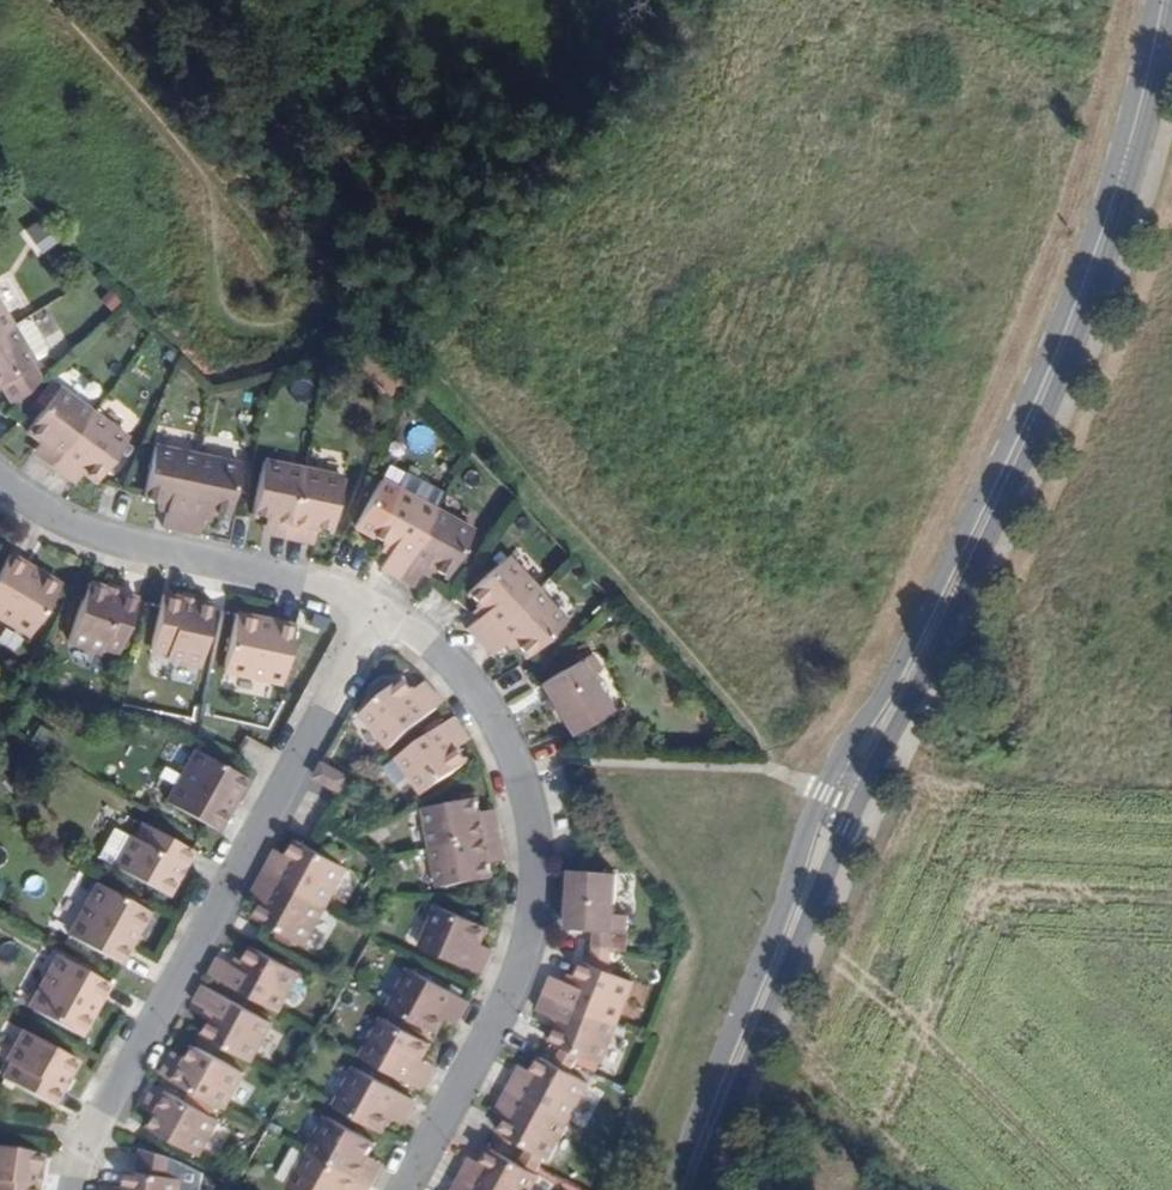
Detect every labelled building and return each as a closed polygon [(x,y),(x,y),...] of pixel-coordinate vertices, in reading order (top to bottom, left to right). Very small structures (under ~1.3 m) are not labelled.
[(9,329),(0,313),(0,334),(9,329)] [(9,329),(0,334),(0,389),(12,408),(39,384),(30,368),(32,366),(48,355),(27,322),(11,332),(9,329)] [(52,472),(91,418),(56,393),(24,438),(43,451),(37,462),(52,472)] [(127,442),(91,418),(52,472),(66,483),(74,473),(95,487),(127,442)] [(182,535),(198,460),(155,450),(153,454),(144,503),(167,507),(163,531),(182,535)] [(238,468),(198,460),(182,535),(200,538),(205,515),(227,520),(238,468)] [(290,537),(304,471),(263,462),(251,514),(275,519),(272,533),(290,537)] [(341,479),(304,471),(290,537),(303,541),(306,527),(330,532),(341,479)] [(396,579),(434,511),(395,488),(370,535),(390,547),(379,569),(396,579)] [(471,531),(434,511),(396,579),(411,587),(424,566),(445,577),(471,531)] [(10,557),(0,573),(0,618),(30,637),(59,586),(37,573),(34,579),(21,572),(24,566),(10,557)] [(477,645),(534,592),(503,559),(464,595),(481,613),(464,631),(477,645)] [(116,653),(136,601),(118,595),(116,600),(104,596),(104,590),(89,585),(68,643),(100,655),(103,649),(116,653)] [(563,622),(534,592),(477,645),(489,657),(507,640),(524,658),(563,622)] [(199,667),(213,607),(196,603),(194,609),(180,606),(180,599),(162,596),(151,651),(169,655),(168,661),(199,667)] [(263,616),(237,611),(224,668),(281,680),(294,623),(276,619),(274,626),(261,624),(263,616)] [(589,654),(540,682),(571,733),(608,710),(588,676),(599,668),(589,654)] [(388,751),(442,705),(429,690),(419,698),(402,679),(360,715),(388,751)] [(452,717),(396,759),(423,795),(466,763),(454,744),(464,735),(452,717)] [(246,778),(195,752),(168,803),(218,831),(227,815),(220,811),(228,799),(235,803),(246,778)] [(324,766),(317,778),(340,792),(347,780),(324,766)] [(430,849),(497,837),(494,821),(480,823),(475,799),(422,811),(430,849)] [(115,866),(167,895),(170,894),(177,880),(171,877),(179,864),(185,868),(193,852),(144,826),(136,840),(131,837),(115,866)] [(99,856),(115,865),(131,837),(115,829),(99,856)] [(500,852),(497,837),(430,849),(438,889),(491,878),(487,855),(500,852)] [(263,873),(326,907),(347,867),(297,843),(285,863),(272,857),(263,873)] [(568,869),(565,928),(626,931),(626,913),(613,912),(614,871),(568,869)] [(305,945),(326,907),(263,873),(254,888),(267,896),(256,919),(305,945)] [(70,937),(122,965),(130,949),(122,945),(130,932),(137,935),(150,911),(99,884),(70,937)] [(478,953),(487,929),(435,908),(419,948),(481,974),(489,957),(478,953)] [(208,974),(274,1010),(295,970),(251,947),(239,968),(218,956),(208,974)] [(82,1035),(94,1013),(87,1009),(94,997),(101,1001),(111,984),(59,956),(32,1008),(82,1035)] [(551,975),(542,993),(615,1022),(631,981),(583,962),(574,984),(551,975)] [(387,1008),(435,1035),(448,1011),(458,1017),(467,999),(408,969),(387,1008)] [(269,1020),(202,985),(193,1001),(214,1012),(201,1036),(247,1061),(269,1020)] [(615,1022),(542,993),(537,1008),(560,1019),(551,1043),(600,1061),(615,1023),(615,1022)] [(360,1058),(417,1089),(428,1070),(417,1064),(428,1042),(381,1018),(360,1058)] [(12,1062),(4,1078),(54,1105),(63,1088),(56,1085),(63,1072),(70,1074),(78,1060),(25,1031),(8,1060),(12,1062)] [(161,1075),(222,1108),(242,1070),(195,1045),(183,1067),(170,1060),(161,1075)] [(508,1089),(567,1121),(589,1082),(541,1057),(528,1079),(517,1072),(508,1089)] [(334,1107),(380,1133),(393,1110),(402,1115),(411,1097),(355,1067),(334,1107)] [(148,1129),(155,1132),(196,1155),(216,1117),(157,1086),(149,1101),(160,1107),(148,1129)] [(508,1089),(501,1103),(511,1109),(499,1131),(547,1156),(567,1121),(508,1089)] [(309,1153),(367,1185),(375,1170),(364,1164),(374,1142),(328,1117),(309,1153)] [(458,1181),(475,1189),(530,1189),(538,1174),(490,1148),(478,1170),(467,1164),(458,1181)] [(177,1178),(172,1178),(174,1158),(139,1149),(136,1173),(126,1172),(123,1189),(176,1189),(177,1178)] [(367,1185),(309,1153),(299,1171),(290,1188),(295,1189),(365,1189),(367,1185)] [(42,1159),(0,1154),(0,1189),(38,1189),(33,1189),(34,1174),(40,1175),(42,1159)] [(458,1181),(453,1189),(475,1189),(458,1181)]
